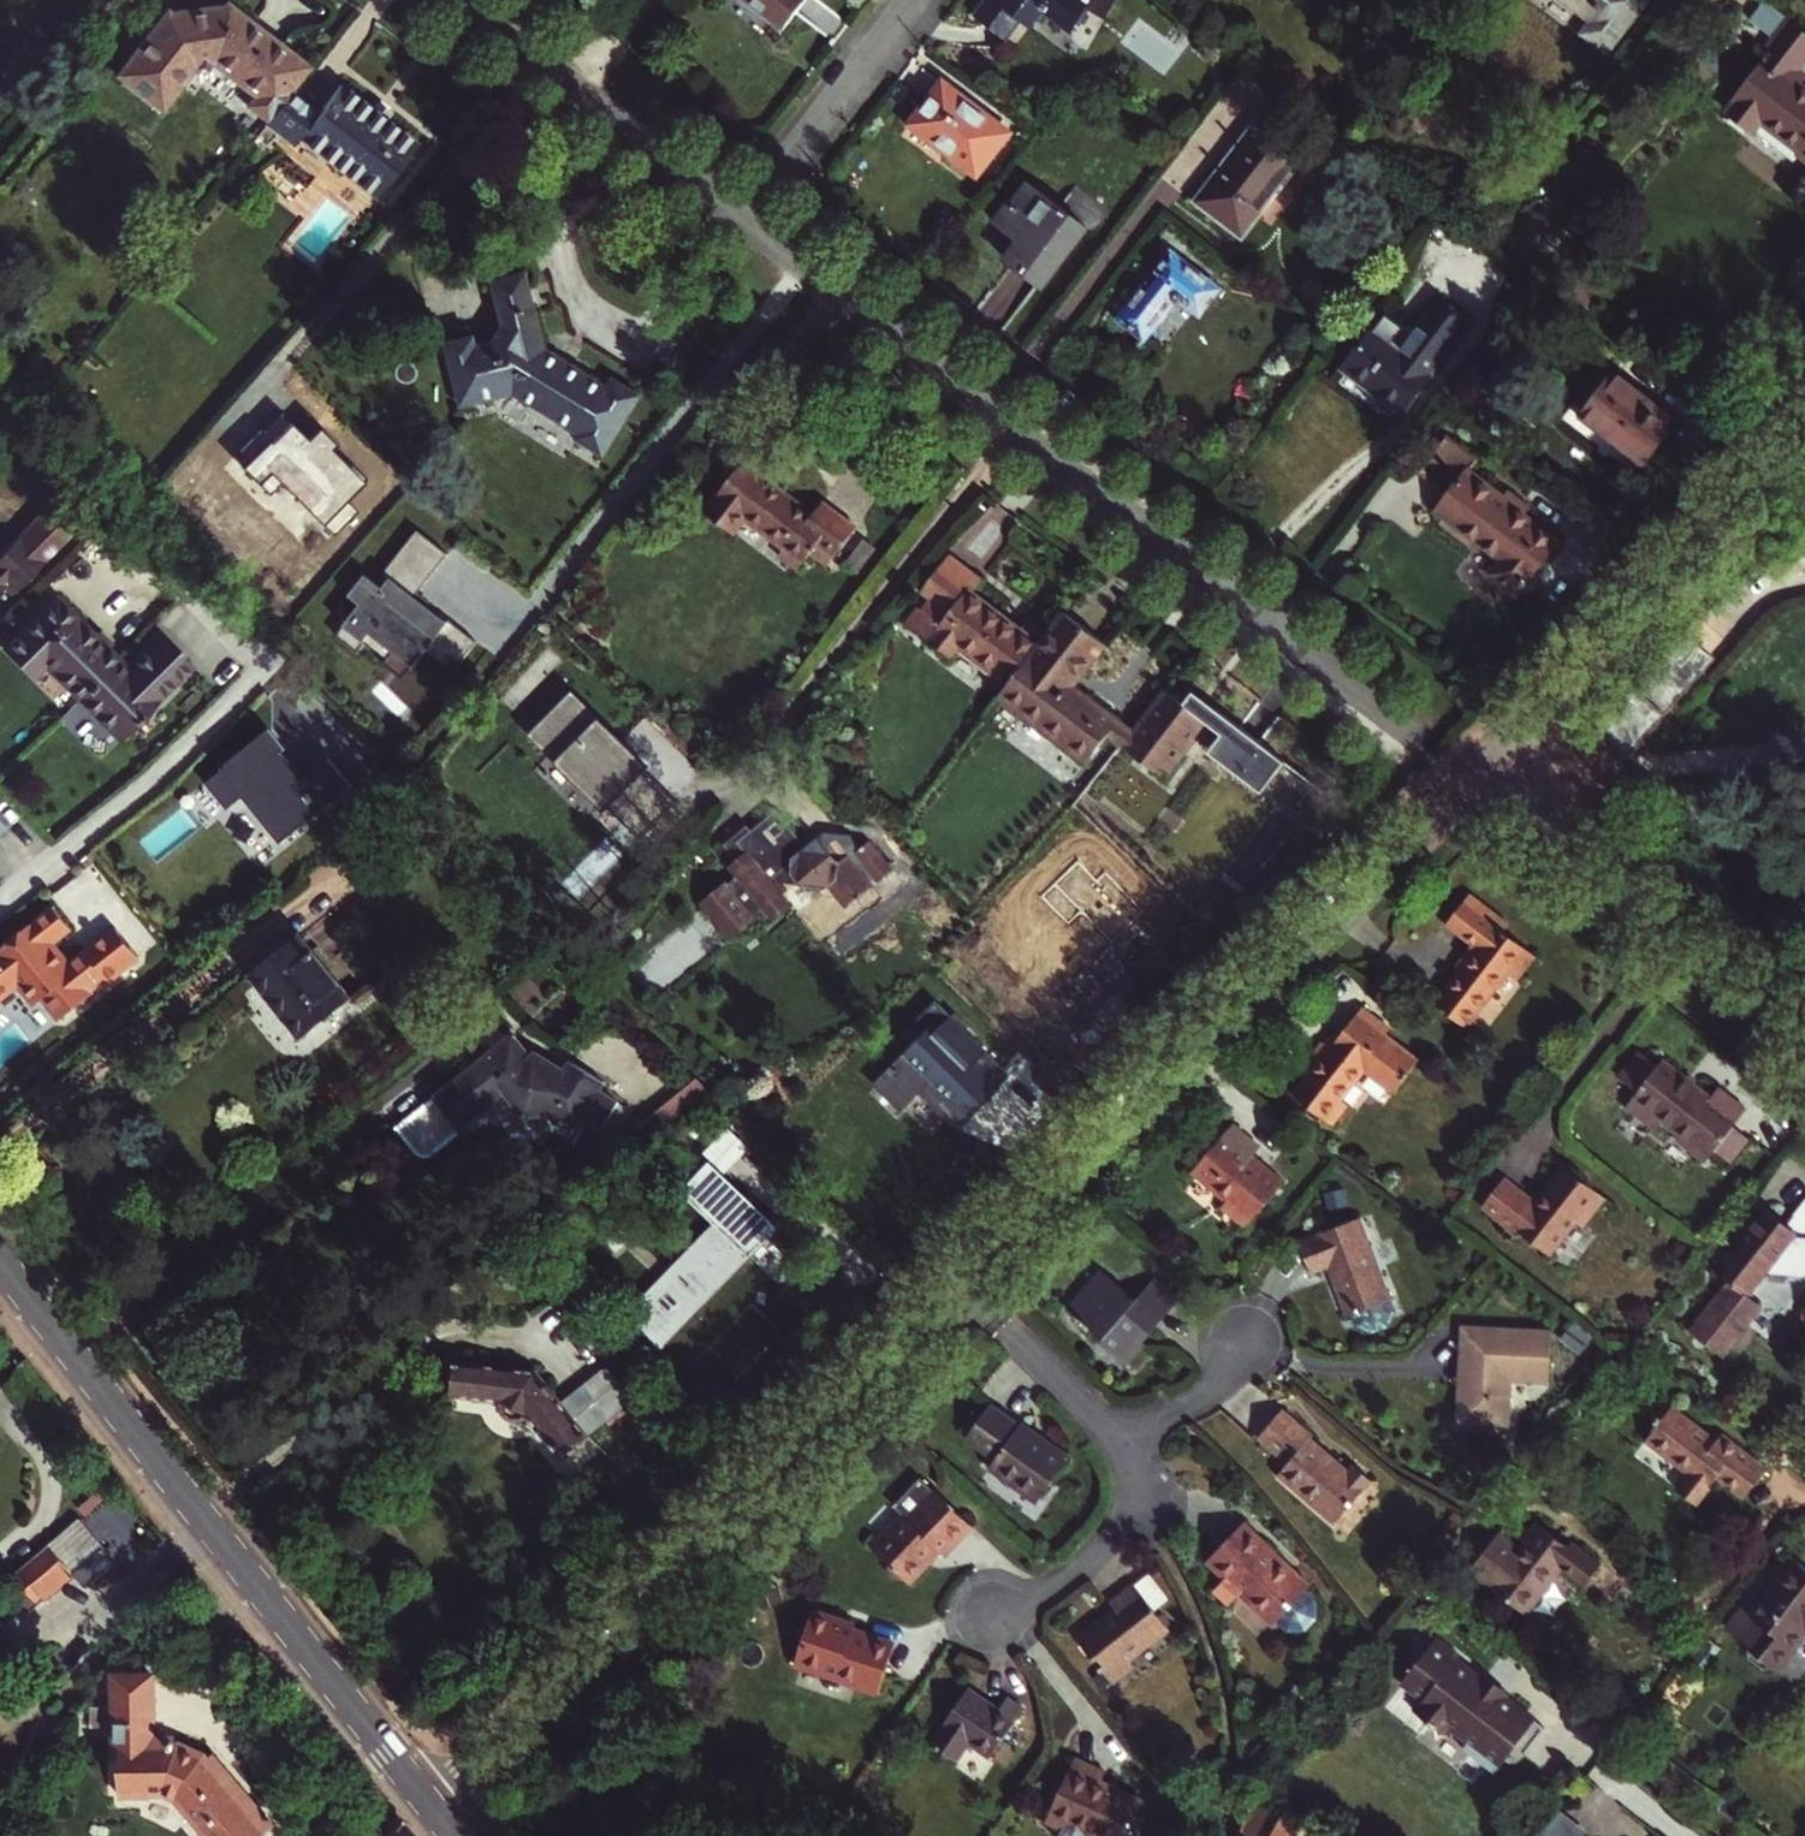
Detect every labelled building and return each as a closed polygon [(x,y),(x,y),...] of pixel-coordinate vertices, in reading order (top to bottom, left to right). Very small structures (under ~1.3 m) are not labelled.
[(779,30),(803,0),(741,0),(779,30)] [(1072,23),(1090,0),(999,0),(1032,26),(1045,10),(1049,14),(1053,8),(1072,23)] [(1592,21),(1583,32),(1607,50),(1647,0),(1565,0),(1592,21)] [(251,100),(271,116),(287,94),(309,66),(226,2),(166,9),(119,70),(164,105),(198,62),(216,58),(258,91),(251,100)] [(1804,150),(1804,87),(1803,86),(1804,84),(1804,74),(1801,72),(1804,67),(1804,31),(1792,21),(1773,49),(1779,54),(1736,111),(1762,130),(1768,122),(1804,150)] [(943,83),(913,123),(977,171),(1007,131),(943,83)] [(301,137),(376,195),(416,144),(386,119),(391,112),(378,102),(372,110),(340,84),(316,114),(287,94),(271,116),(269,119),(298,140),(301,137)] [(1244,235),(1313,143),(1269,111),(1200,203),(1244,235)] [(1031,184),(1013,209),(1016,212),(1005,227),(1022,240),(1007,260),(1042,286),(1087,226),(1031,184)] [(1124,317),(1147,335),(1175,298),(1186,298),(1199,308),(1216,286),(1172,253),(1124,317)] [(603,455),(641,398),(613,379),(607,388),(546,347),(526,272),(494,282),(495,285),(489,287),(499,325),(504,324),(505,328),(496,341),(476,347),(472,337),(447,344),(463,405),(516,391),(579,433),(576,437),(603,455)] [(1401,409),(1472,320),(1444,299),(1403,351),(1376,329),(1347,366),(1401,409)] [(1582,415),(1643,462),(1677,418),(1616,371),(1582,415)] [(1504,555),(1492,570),(1519,591),(1558,539),(1526,514),(1516,506),(1522,497),(1510,488),(1506,493),(1472,467),(1480,457),(1458,440),(1431,476),(1463,499),(1451,515),(1504,555)] [(702,511),(732,533),(743,519),(799,561),(807,551),(826,565),(854,526),(819,500),(810,512),(769,482),(777,471),(749,450),(702,511)] [(1532,505),(1522,497),(1516,506),(1526,514),(1532,505)] [(448,554),(418,530),(382,575),(389,580),(383,588),(366,574),(349,595),(360,604),(342,627),(363,644),(370,634),(392,651),(413,667),(426,650),(444,664),(451,655),(461,663),(477,642),(449,620),(447,622),(415,597),(448,554)] [(11,582),(19,589),(49,559),(23,533),(0,557),(0,593),(11,582)] [(954,635),(1004,678),(1049,626),(1031,611),(1021,623),(974,583),(985,571),(947,539),(918,577),(927,585),(907,608),(946,644),(954,635)] [(97,631),(56,592),(6,645),(34,673),(46,661),(121,735),(192,662),(162,632),(130,665),(109,644),(113,639),(101,627),(97,631)] [(1004,678),(996,688),(1083,757),(1104,731),(1161,776),(1205,721),(1164,688),(1134,726),(1074,678),(1105,640),(1064,608),(1049,626),(1004,678)] [(342,627),(336,635),(357,651),(363,644),(342,627)] [(1607,729),(1633,751),(1708,665),(1680,642),(1632,696),(1607,729)] [(392,651),(382,664),(403,679),(413,667),(392,651)] [(649,771),(578,701),(542,737),(614,807),(649,771)] [(274,728),(209,781),(230,807),(247,794),(284,841),(356,784),(332,755),(305,777),(284,750),(289,746),(274,728)] [(812,843),(784,815),(761,838),(753,831),(732,853),(750,870),(742,878),(754,889),(747,898),(742,893),(718,917),(753,951),(776,926),(771,921),(779,913),(790,923),(803,910),(795,903),(810,888),(818,896),(826,888),(834,896),(842,888),(862,908),(870,900),(880,899),(880,889),(888,882),(883,878),(887,873),(892,878),(905,864),(879,838),(870,847),(864,842),(841,842),(836,848),(820,847),(814,854),(807,848),(812,843)] [(1516,928),(1477,899),(1454,929),(1480,949),(1463,972),(1469,976),(1443,1011),(1472,1033),(1515,977),(1524,983),(1542,960),(1510,936),(1516,928)] [(0,954),(0,1000),(23,982),(39,1002),(47,996),(63,1017),(143,956),(120,926),(74,964),(56,941),(75,927),(58,905),(0,950),(0,953),(0,954)] [(307,936),(256,975),(307,1039),(357,998),(307,936)] [(0,1000),(0,1006),(13,1023),(39,1002),(23,982),(0,1000)] [(1393,1033),(1366,1013),(1334,1053),(1326,1047),(1303,1076),(1312,1082),(1297,1102),(1336,1132),(1353,1109),(1345,1104),(1368,1073),(1399,1097),(1423,1065),(1388,1039),(1393,1033)] [(512,1128),(561,1111),(581,1124),(589,1111),(607,1122),(621,1100),(603,1088),(608,1081),(574,1059),(568,1069),(540,1051),(534,1056),(517,1034),(416,1113),(442,1146),(488,1109),(512,1128)] [(1659,1067),(1640,1052),(1619,1078),(1638,1093),(1627,1107),(1656,1130),(1663,1121),(1681,1135),(1693,1144),(1694,1152),(1703,1159),(1711,1158),(1717,1150),(1735,1127),(1748,1109),(1720,1088),(1712,1098),(1663,1061),(1659,1067)] [(703,1076),(652,1119),(661,1131),(712,1088),(703,1076)] [(416,1113),(400,1126),(426,1159),(442,1146),(416,1113)] [(1266,1147),(1238,1123),(1198,1168),(1231,1198),(1226,1204),(1250,1226),(1289,1183),(1258,1155),(1266,1147)] [(1735,1127),(1717,1150),(1732,1162),(1750,1138),(1735,1127)] [(1693,1144),(1681,1135),(1694,1152),(1693,1144)] [(724,1220),(638,1308),(662,1340),(779,1222),(728,1172),(730,1170),(717,1157),(689,1185),(724,1220)] [(1610,1200),(1568,1169),(1552,1187),(1556,1190),(1542,1208),(1506,1181),(1486,1208),(1500,1219),(1497,1222),(1519,1239),(1524,1233),(1555,1257),(1580,1224),(1587,1230),(1610,1200)] [(1693,1332),(1726,1358),(1762,1310),(1761,1304),(1750,1296),(1769,1271),(1804,1273),(1804,1230),(1804,1232),(1784,1226),(1783,1228),(1777,1223),(1780,1219),(1770,1210),(1720,1274),(1731,1283),(1693,1332)] [(1366,1217),(1304,1241),(1316,1273),(1333,1267),(1342,1263),(1348,1279),(1339,1282),(1353,1317),(1397,1300),(1366,1217)] [(793,1253),(777,1272),(815,1309),(832,1291),(793,1253)] [(1333,1267),(1339,1282),(1348,1279),(1342,1263),(1333,1267)] [(1128,1366),(1143,1344),(1136,1339),(1146,1327),(1153,1333),(1180,1300),(1155,1279),(1137,1300),(1105,1273),(1073,1312),(1081,1320),(1078,1323),(1085,1329),(1089,1325),(1104,1338),(1100,1343),(1128,1366)] [(1554,1333),(1465,1325),(1461,1366),(1465,1367),(1473,1367),(1472,1378),(1464,1377),(1461,1420),(1506,1424),(1510,1378),(1550,1381),(1554,1333)] [(1143,1344),(1153,1333),(1146,1327),(1136,1339),(1143,1344)] [(565,1456),(636,1397),(610,1363),(563,1400),(539,1370),(460,1364),(455,1395),(504,1399),(505,1409),(517,1418),(531,1413),(565,1456)] [(1465,1367),(1464,1377),(1472,1378),(1473,1367),(1465,1367)] [(1311,1436),(1314,1433),(1285,1408),(1261,1436),(1291,1460),(1280,1472),(1337,1521),(1373,1478),(1356,1463),(1350,1470),(1311,1436)] [(1723,1437),(1719,1443),(1674,1409),(1666,1421),(1662,1418),(1657,1424),(1661,1427),(1649,1443),(1693,1477),(1683,1490),(1701,1504),(1720,1480),(1746,1500),(1768,1471),(1723,1437)] [(1017,1431),(987,1410),(965,1441),(994,1462),(988,1470),(1036,1504),(1067,1462),(1019,1428),(1017,1431)] [(972,1522),(935,1488),(909,1516),(906,1513),(873,1548),(910,1582),(941,1548),(945,1551),(972,1522)] [(48,1545),(68,1571),(97,1548),(77,1523),(48,1545)] [(1315,1589),(1248,1528),(1214,1565),(1233,1583),(1221,1595),(1236,1608),(1247,1596),(1281,1627),(1284,1623),(1295,1633),(1313,1632),(1324,1619),(1324,1601),(1313,1592),(1315,1589)] [(1576,1551),(1572,1557),(1538,1531),(1488,1593),(1529,1624),(1565,1578),(1588,1596),(1604,1575),(1576,1551)] [(48,1545),(15,1569),(35,1596),(68,1571),(48,1545)] [(1801,1565),(1789,1580),(1780,1574),(1764,1595),(1773,1602),(1755,1625),(1762,1630),(1746,1651),(1750,1660),(1769,1675),(1780,1678),(1804,1646),(1804,1568),(1801,1565)] [(1157,1621),(1120,1575),(1096,1594),(1100,1600),(1094,1604),(1097,1608),(1066,1633),(1103,1679),(1126,1660),(1119,1652),(1157,1621)] [(853,1640),(854,1636),(812,1621),(793,1674),(877,1704),(894,1655),(853,1640)] [(1419,1718),(1439,1733),(1455,1733),(1475,1748),(1476,1762),(1494,1776),(1504,1775),(1511,1765),(1525,1766),(1550,1735),(1507,1702),(1511,1698),(1491,1682),(1487,1687),(1460,1667),(1464,1662),(1440,1644),(1406,1689),(1428,1706),(1419,1718)] [(273,1824),(214,1755),(208,1759),(204,1755),(175,1746),(175,1737),(153,1737),(153,1676),(115,1676),(115,1705),(91,1705),(91,1726),(114,1725),(114,1754),(120,1754),(120,1793),(151,1795),(153,1791),(169,1793),(179,1799),(208,1835),(259,1835),(273,1824)] [(994,1710),(963,1689),(924,1744),(951,1762),(964,1744),(986,1759),(1018,1711),(1002,1699),(994,1710)] [(1070,1764),(1060,1791),(1048,1824),(1046,1832),(1057,1835),(1062,1835),(1065,1829),(1083,1835),(1127,1835),(1140,1801),(1098,1785),(1101,1775),(1070,1764)] [(1048,1824),(1060,1791),(1052,1788),(1040,1821),(1048,1824)] [(1300,1833),(1258,1801),(1245,1835),(1298,1835),(1300,1833)] [(1563,1835),(1592,1835),(1594,1834),(1576,1820),(1563,1835)]
